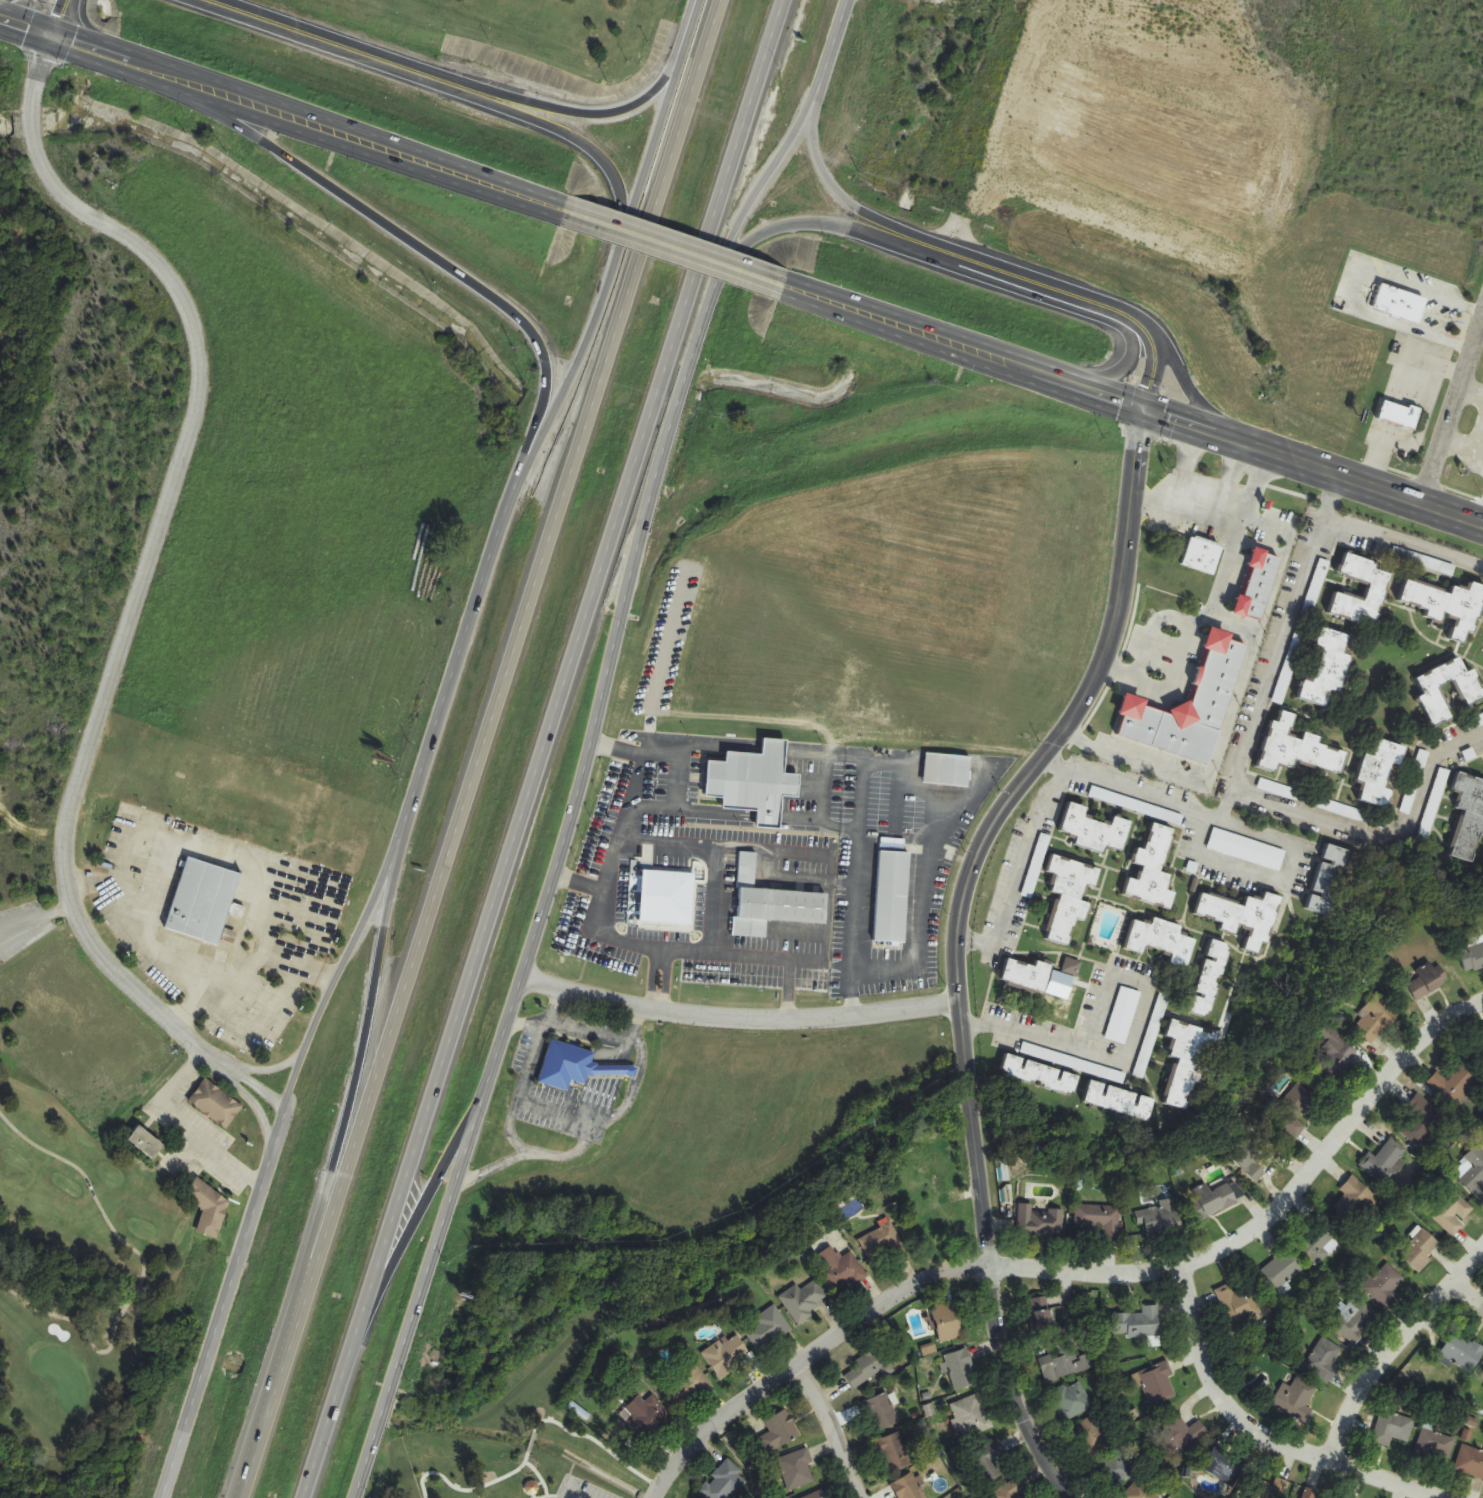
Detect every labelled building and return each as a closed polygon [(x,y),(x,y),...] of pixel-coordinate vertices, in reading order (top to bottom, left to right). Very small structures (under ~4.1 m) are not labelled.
[(1419,323),(1426,296),(1379,284),(1372,311),(1419,323)] [(1416,430),(1421,409),(1383,400),(1378,420),(1416,430)] [(1204,493),(1216,493),(1216,482),(1204,482),(1204,493)] [(1223,546),(1192,535),(1181,564),(1213,576),(1223,546)] [(1335,590),(1329,613),(1376,626),(1391,573),(1376,569),(1378,562),(1345,553),(1339,576),(1369,584),(1365,598),(1335,590)] [(1470,582),(1469,590),(1452,585),(1451,590),(1405,578),(1397,606),(1452,621),(1447,639),(1464,644),(1467,633),(1475,635),(1482,605),(1482,586),(1470,582)] [(1207,762),(1200,791),(1214,794),(1250,645),(1230,640),(1232,633),(1209,627),(1190,706),(1173,702),(1171,713),(1146,706),(1148,700),(1124,694),(1113,739),(1207,762)] [(1300,699),(1335,709),(1350,656),(1344,654),(1349,635),(1320,627),(1300,699)] [(1474,669),(1467,672),(1460,657),(1415,678),(1424,696),(1418,699),(1432,728),(1454,717),(1439,687),(1453,680),(1466,706),(1482,698),(1482,688),(1474,669)] [(1258,767),(1276,772),(1278,764),(1295,768),(1297,762),(1342,774),(1347,752),(1319,744),(1321,737),(1304,732),(1302,739),(1291,736),(1297,715),(1281,711),(1278,723),(1271,721),(1258,767)] [(1470,732),(1482,726),(1482,715),(1465,723),(1470,732)] [(1385,807),(1394,773),(1399,774),(1407,746),(1370,737),(1357,790),(1362,791),(1360,800),(1385,807)] [(781,829),(783,796),(799,797),(800,775),(785,774),(787,740),(763,739),(762,755),(726,752),(726,762),(708,761),(705,797),(723,798),(723,809),(758,811),(756,828),(781,829)] [(1403,813),(1413,815),(1428,752),(1418,750),(1403,813)] [(969,787),(971,756),(925,753),(923,784),(969,787)] [(1421,829),(1431,832),(1450,771),(1440,768),(1421,829)] [(1482,833),(1482,780),(1459,772),(1453,789),(1463,792),(1458,807),(1464,809),(1450,855),(1473,862),(1482,833)] [(1259,787),(1279,796),(1282,788),(1262,779),(1259,787)] [(1132,821),(1113,816),(1111,823),(1086,816),(1088,807),(1068,802),(1061,832),(1077,836),(1075,846),(1103,853),(1105,846),(1124,851),(1132,821)] [(1122,895),(1171,909),(1176,892),(1169,890),(1173,875),(1162,872),(1174,829),(1152,822),(1144,849),(1136,847),(1122,895)] [(1281,870),(1286,848),(1212,829),(1207,851),(1281,870)] [(1331,916),(1351,851),(1327,843),(1308,909),(1331,916)] [(875,941),(906,942),(909,851),(878,850),(875,941)] [(827,893),(755,889),(756,853),(740,852),(735,935),(766,937),(767,920),(826,923),(827,893)] [(1099,869),(1053,854),(1048,871),(1056,874),(1051,892),(1058,894),(1045,938),(1068,945),(1077,917),(1084,919),(1089,903),(1083,901),(1088,884),(1094,886),(1099,869)] [(165,929),(219,944),(227,915),(230,916),(232,907),(231,907),(241,873),(186,857),(165,929)] [(651,878),(702,880),(699,932),(649,930),(651,878)] [(1281,897),(1265,892),(1263,900),(1247,895),(1245,904),(1201,891),(1194,914),(1223,923),(1221,929),(1238,935),(1240,929),(1250,932),(1245,949),(1263,955),(1281,897)] [(1183,926),(1154,918),(1152,925),(1133,919),(1124,948),(1144,954),(1147,947),(1173,955),(1169,966),(1187,971),(1196,940),(1180,935),(1183,926)] [(1466,972),(1482,969),(1482,936),(1459,941),(1466,972)] [(1233,946),(1213,939),(1188,1011),(1209,1018),(1233,946)] [(1044,993),(1052,964),(1035,959),(1034,965),(1007,958),(1001,982),(1044,993)] [(1078,976),(1082,963),(1067,958),(1063,970),(1078,976)] [(1417,1001),(1446,984),(1433,962),(1417,971),(1420,978),(1408,985),(1417,1001)] [(1105,1039),(1127,1045),(1141,992),(1119,986),(1105,1039)] [(1355,1029),(1371,1044),(1399,1014),(1378,994),(1358,1015),(1364,1020),(1355,1029)] [(1193,1112),(1215,1031),(1171,1020),(1166,1037),(1174,1039),(1169,1056),(1177,1058),(1165,1104),(1193,1112)] [(1340,1076),(1359,1051),(1325,1024),(1317,1034),(1327,1042),(1316,1057),(1340,1076)] [(561,1049),(547,1091),(576,1101),(580,1091),(593,1095),(604,1063),(561,1049)] [(1080,1077),(1007,1055),(1001,1074),(1074,1096),(1080,1077)] [(1479,1082),(1460,1064),(1445,1079),(1439,1071),(1428,1082),(1453,1108),(1479,1082)] [(227,1130),(244,1106),(205,1078),(188,1102),(227,1130)] [(1298,1139),(1307,1126),(1298,1120),(1316,1096),(1297,1082),(1271,1120),(1298,1139)] [(1084,1106),(1151,1120),(1156,1097),(1089,1083),(1084,1106)] [(1444,1114),(1421,1098),(1398,1132),(1420,1148),(1444,1114)] [(129,1141),(154,1160),(165,1146),(140,1126),(129,1141)] [(1273,1160),(1246,1138),(1229,1158),(1256,1180),(1273,1160)] [(1370,1153),(1359,1165),(1386,1188),(1406,1163),(1400,1159),(1407,1150),(1392,1138),(1376,1158),(1370,1153)] [(1473,1167),(1460,1180),(1482,1203),(1482,1151),(1477,1145),(1465,1158),(1473,1167)] [(1345,1195),(1334,1207),(1351,1224),(1377,1198),(1354,1175),(1340,1189),(1345,1195)] [(197,1228),(212,1239),(236,1205),(197,1178),(184,1197),(207,1213),(197,1228)] [(1212,1192),(1208,1183),(1193,1190),(1208,1218),(1238,1202),(1229,1183),(1212,1192)] [(1465,1224),(1463,1223),(1475,1211),(1454,1190),(1430,1214),(1452,1237),(1465,1224)] [(919,1239),(952,1231),(946,1207),(954,1205),(951,1192),(936,1196),(939,1207),(924,1210),(922,1200),(911,1202),(919,1239)] [(1183,1231),(1175,1201),(1135,1211),(1139,1226),(1144,1225),(1148,1240),(1183,1231)] [(1064,1211),(1034,1209),(1034,1205),(1018,1205),(1017,1236),(1063,1238),(1064,1211)] [(1120,1207),(1077,1205),(1076,1229),(1097,1230),(1097,1240),(1119,1241),(1120,1207)] [(1340,1232),(1322,1214),(1293,1244),(1317,1267),(1337,1246),(1332,1241),(1340,1232)] [(859,1240),(871,1262),(904,1245),(892,1223),(859,1240)] [(1431,1261),(1428,1258),(1440,1245),(1421,1228),(1398,1253),(1420,1273),(1431,1261)] [(868,1275),(853,1252),(842,1259),(834,1246),(820,1255),(828,1269),(821,1273),(835,1295),(868,1275)] [(1278,1291),(1303,1271),(1286,1249),(1260,1269),(1278,1291)] [(1387,1307),(1406,1278),(1385,1265),(1366,1293),(1387,1307)] [(798,1285),(780,1297),(797,1323),(830,1301),(817,1281),(801,1291),(798,1285)] [(1261,1313),(1249,1287),(1233,1293),(1230,1284),(1215,1290),(1231,1326),(1261,1313)] [(1049,1297),(1029,1300),(1034,1336),(1054,1333),(1049,1297)] [(1332,1324),(1355,1346),(1381,1319),(1358,1297),(1332,1324)] [(941,1343),(966,1337),(956,1301),(931,1308),(941,1343)] [(793,1331),(775,1305),(756,1319),(760,1324),(747,1334),(760,1353),(793,1331)] [(1160,1337),(1159,1306),(1142,1306),(1142,1314),(1115,1314),(1116,1338),(1160,1337)] [(1471,1375),(1482,1355),(1482,1349),(1455,1331),(1439,1356),(1471,1375)] [(704,1353),(718,1378),(752,1359),(737,1334),(704,1353)] [(1343,1350),(1323,1337),(1304,1365),(1331,1383),(1340,1369),(1333,1364),(1343,1350)] [(1055,1345),(1058,1358),(1053,1360),(1058,1378),(1094,1369),(1090,1353),(1078,1356),(1073,1340),(1055,1345)] [(895,1372),(878,1345),(854,1360),(858,1367),(845,1375),(854,1389),(882,1372),(886,1378),(895,1372)] [(950,1371),(953,1389),(976,1386),(971,1351),(944,1354),(946,1372),(950,1371)] [(712,1386),(695,1362),(673,1377),(677,1383),(666,1391),(680,1410),(712,1386)] [(1178,1395),(1165,1362),(1135,1375),(1149,1408),(1178,1395)] [(1317,1389),(1297,1376),(1291,1387),(1284,1383),(1271,1404),(1306,1425),(1314,1411),(1307,1406),(1317,1389)] [(1053,1395),(1068,1421),(1094,1407),(1080,1381),(1053,1395)] [(901,1423),(887,1393),(865,1402),(879,1432),(901,1423)] [(950,1405),(964,1439),(992,1427),(978,1393),(950,1405)] [(673,1416),(652,1395),(626,1422),(646,1443),(673,1416)] [(768,1454),(802,1436),(788,1409),(765,1421),(771,1433),(760,1439),(768,1454)] [(1414,1417),(1378,1413),(1375,1437),(1411,1442),(1414,1417)] [(1087,1456),(1111,1444),(1096,1415),(1073,1427),(1087,1456)] [(1199,1420),(1189,1428),(1178,1415),(1159,1431),(1179,1457),(1209,1433),(1199,1420)] [(1435,1434),(1436,1426),(1423,1423),(1417,1456),(1450,1462),(1454,1437),(1435,1434)] [(913,1465),(899,1432),(876,1442),(890,1475),(913,1465)] [(1009,1455),(1001,1438),(971,1453),(987,1484),(1003,1475),(996,1461),(1009,1455)] [(1464,1444),(1454,1470),(1482,1481),(1482,1451),(1464,1444)] [(1232,1489),(1248,1465),(1217,1445),(1202,1468),(1232,1489)] [(775,1460),(786,1492),(816,1482),(810,1465),(814,1464),(809,1448),(775,1460)] [(1111,1492),(1137,1472),(1118,1449),(1093,1469),(1111,1492)] [(706,1497),(734,1497),(750,1480),(727,1459),(698,1491),(706,1497)] [(913,1473),(892,1484),(900,1497),(927,1497),(913,1473)] [(1249,1497),(1285,1497),(1292,1483),(1277,1477),(1273,1486),(1258,1479),(1249,1497)] [(1019,1478),(989,1495),(990,1497),(1030,1497),(1019,1478)] [(1140,1479),(1120,1497),(1158,1497),(1140,1479)] [(1306,1489),(1303,1497),(1334,1497),(1306,1489)] [(823,1490),(804,1497),(826,1497),(823,1490)]
